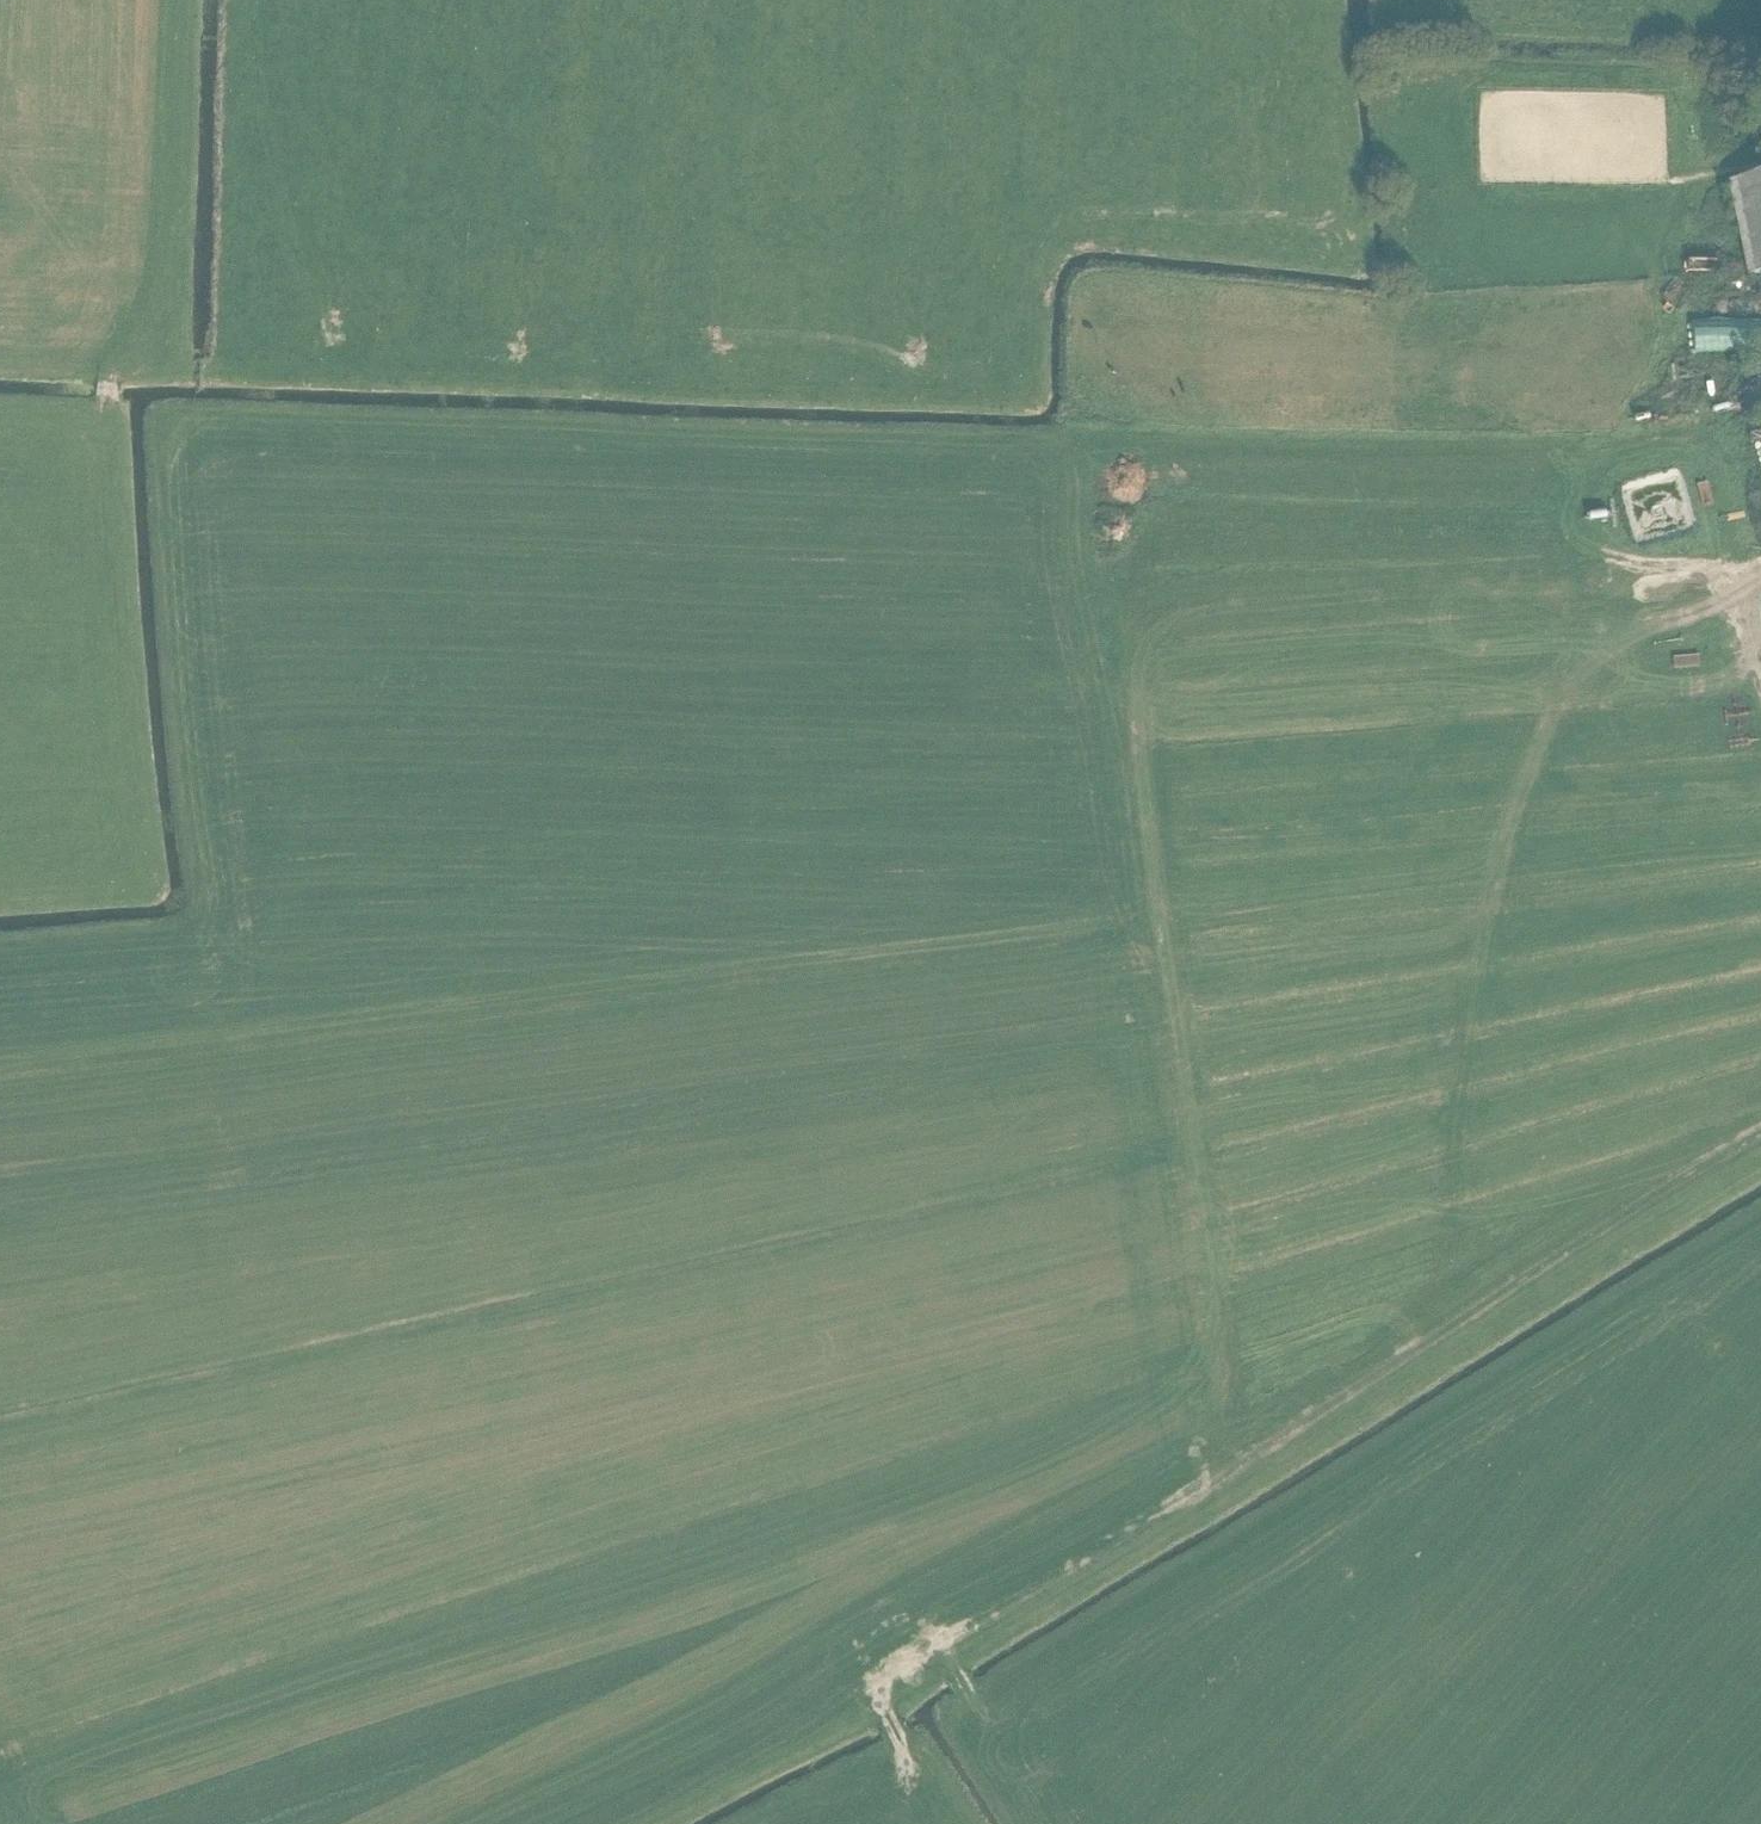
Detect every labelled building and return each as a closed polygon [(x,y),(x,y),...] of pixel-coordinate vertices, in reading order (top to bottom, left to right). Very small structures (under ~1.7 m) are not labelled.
[(1729,182),(1748,276),(1760,273),(1760,175),(1729,182)] [(1691,317),(1689,349),(1709,350),(1710,317),(1691,317)] [(1684,461),(1625,477),(1643,539),(1702,522),(1684,461)]
